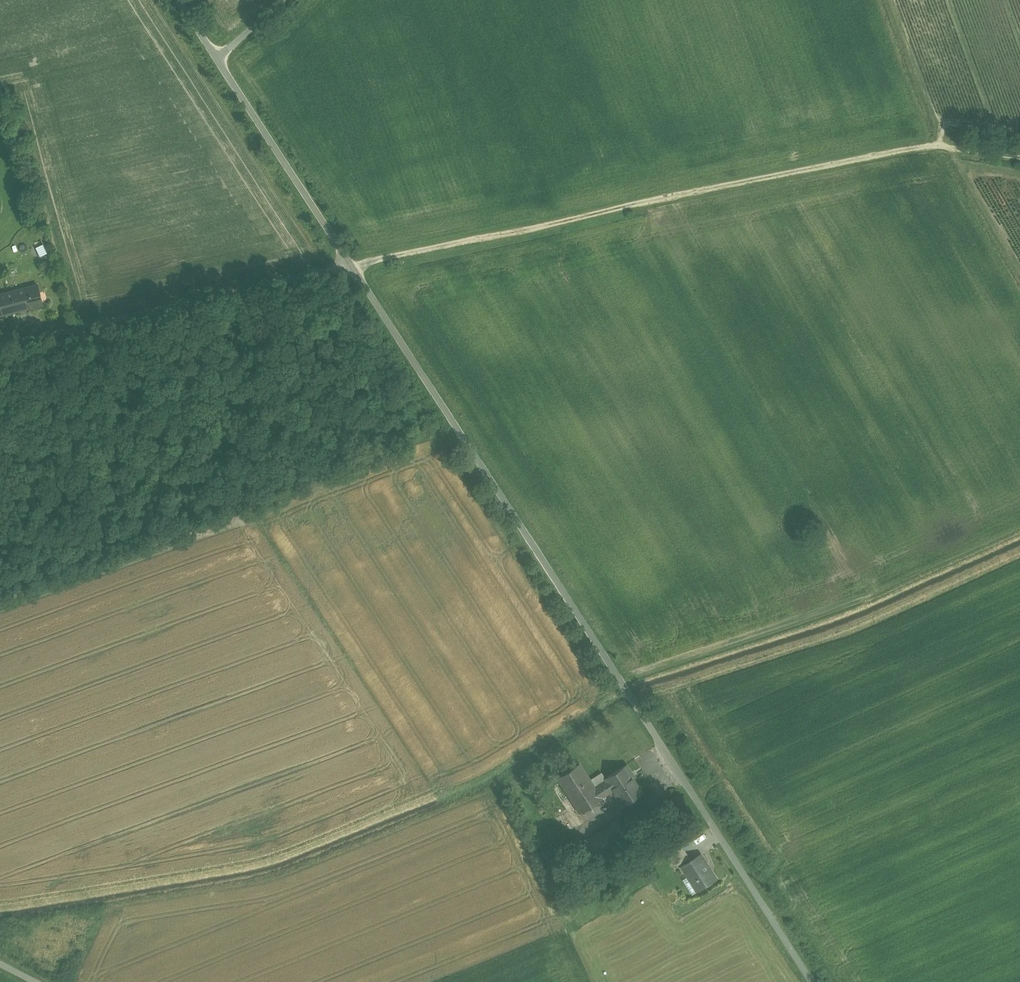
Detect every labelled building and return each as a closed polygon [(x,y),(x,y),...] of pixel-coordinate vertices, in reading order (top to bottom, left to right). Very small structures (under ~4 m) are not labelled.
[(36,246),(40,255),(46,252),(42,243),(36,246)] [(0,292),(0,319),(48,306),(40,282),(0,292)] [(585,764),(556,782),(580,819),(615,797),(623,810),(643,797),(623,765),(596,781),(585,764)] [(705,855),(679,869),(694,895),(719,882),(705,855)]
